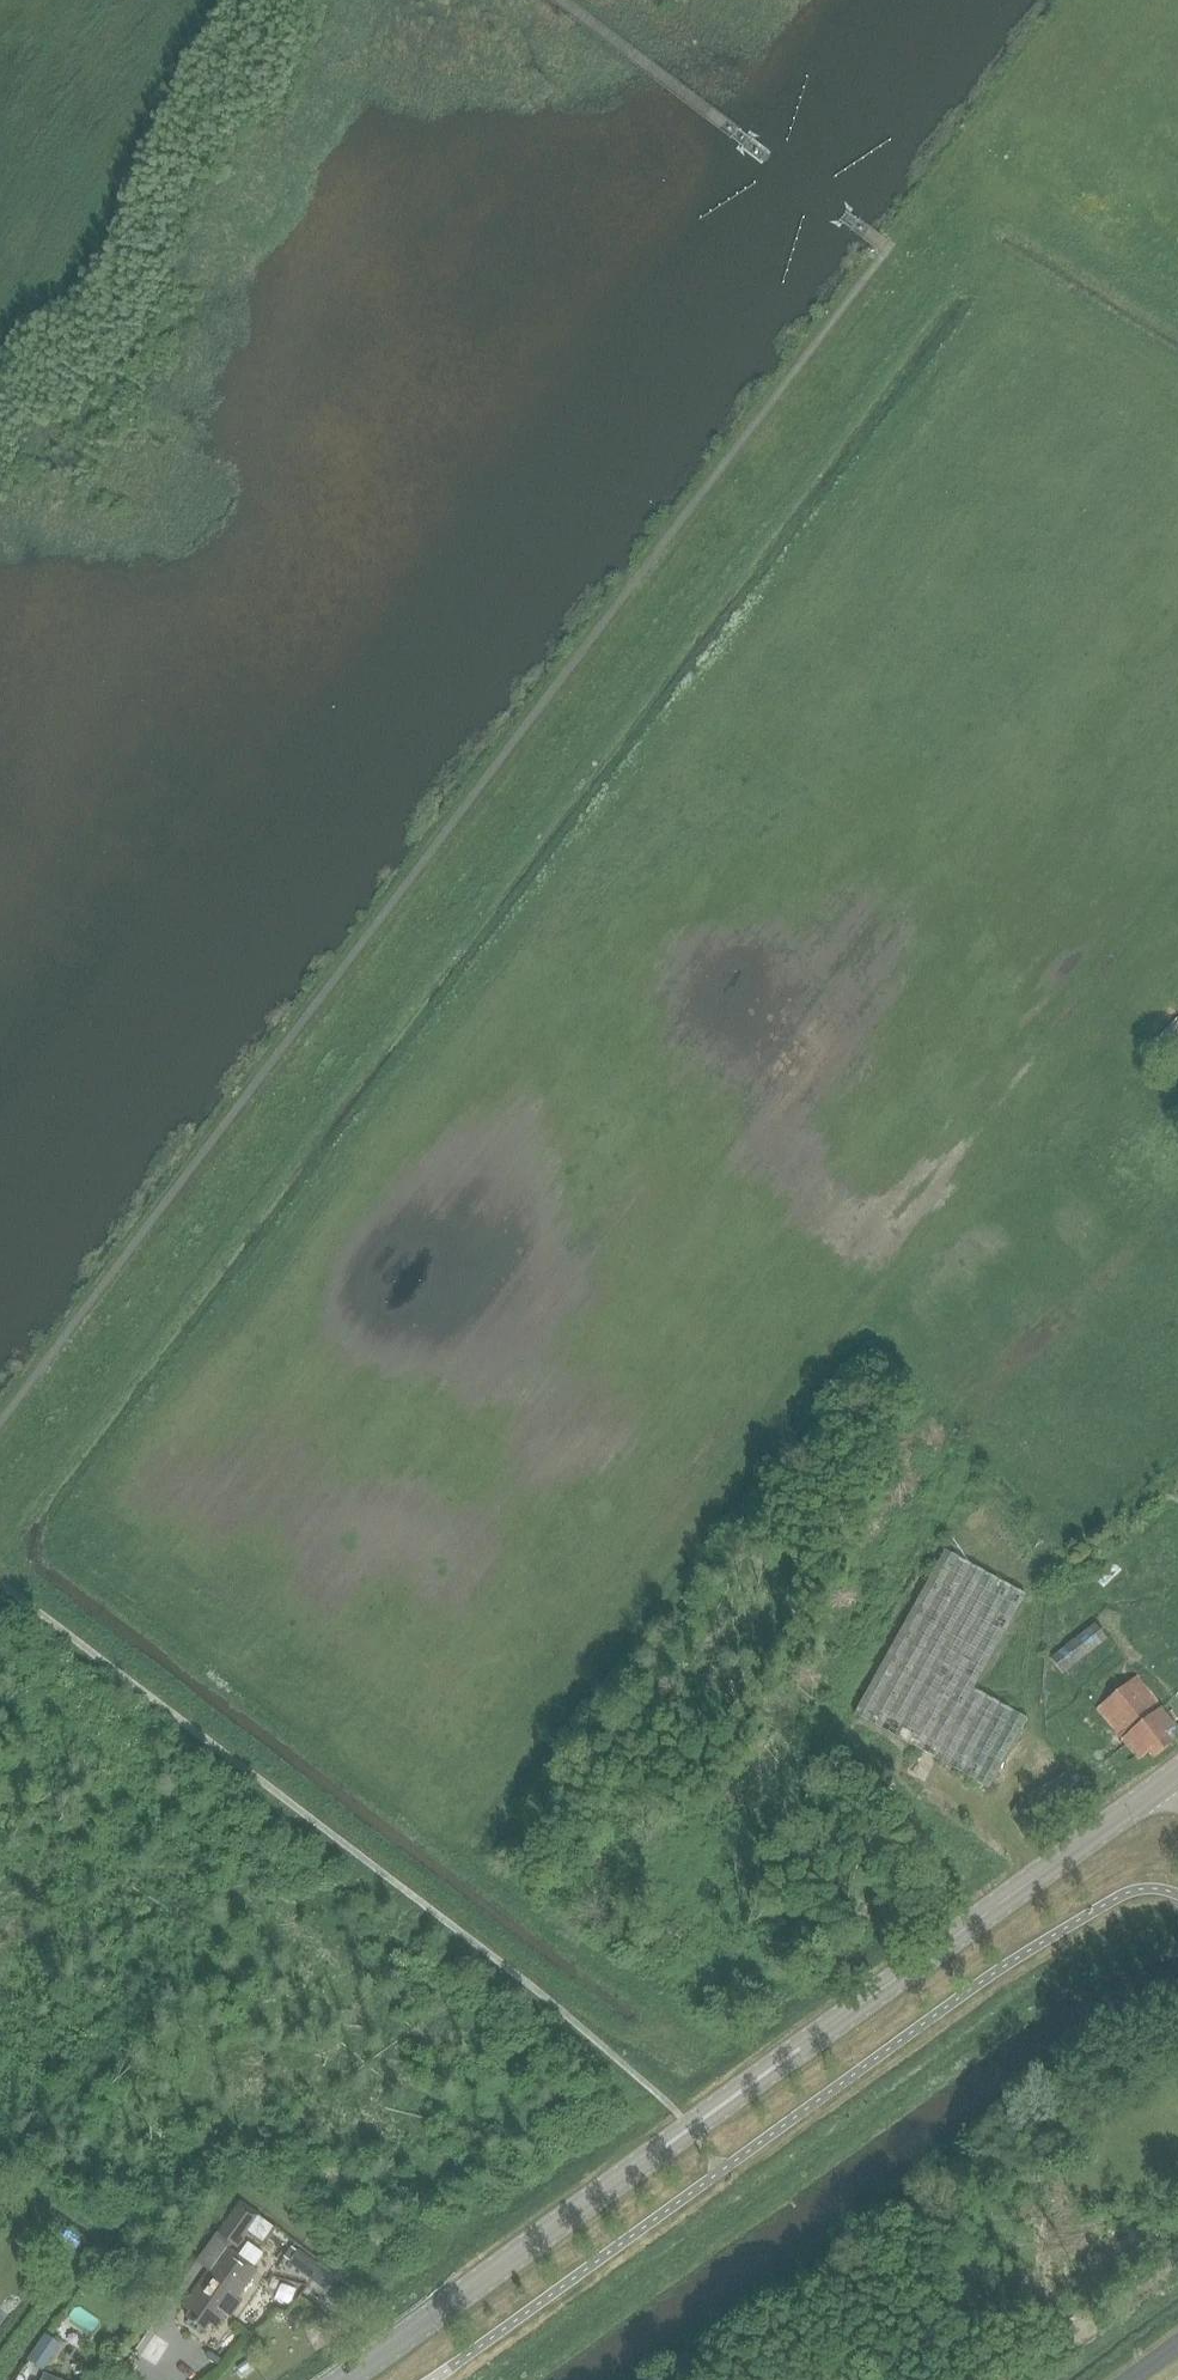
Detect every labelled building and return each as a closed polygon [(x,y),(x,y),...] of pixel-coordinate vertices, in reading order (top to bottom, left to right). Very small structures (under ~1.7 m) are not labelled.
[(1027,1596),(945,1551),(855,1715),(989,1788),(1027,1719),(975,1691),(1027,1596)] [(1113,1563),(1095,1581),(1103,1589),(1121,1572),(1113,1563)] [(1050,1664),(1062,1679),(1108,1643),(1096,1629),(1050,1664)] [(1177,1730),(1137,1677),(1097,1709),(1139,1762),(1149,1754),(1154,1760),(1173,1745),(1168,1738),(1177,1730)] [(240,2202),(216,2235),(229,2244),(235,2249),(247,2233),(260,2216),(240,2202)] [(275,2227),(260,2216),(247,2233),(263,2244),(275,2227)] [(216,2235),(196,2263),(209,2272),(226,2248),(229,2244),(216,2235)] [(256,2271),(226,2248),(209,2272),(183,2307),(189,2312),(183,2319),(202,2333),(207,2324),(214,2330),(225,2315),(229,2318),(240,2302),(236,2299),(256,2271)] [(287,2265),(310,2282),(320,2269),(298,2251),(296,2253),(290,2249),(283,2259),(289,2263),(287,2265)] [(333,2298),(345,2308),(353,2297),(341,2287),(333,2298)] [(323,2318),(316,2327),(326,2335),(333,2326),(323,2318)] [(45,2337),(27,2363),(43,2374),(61,2348),(45,2337)]
